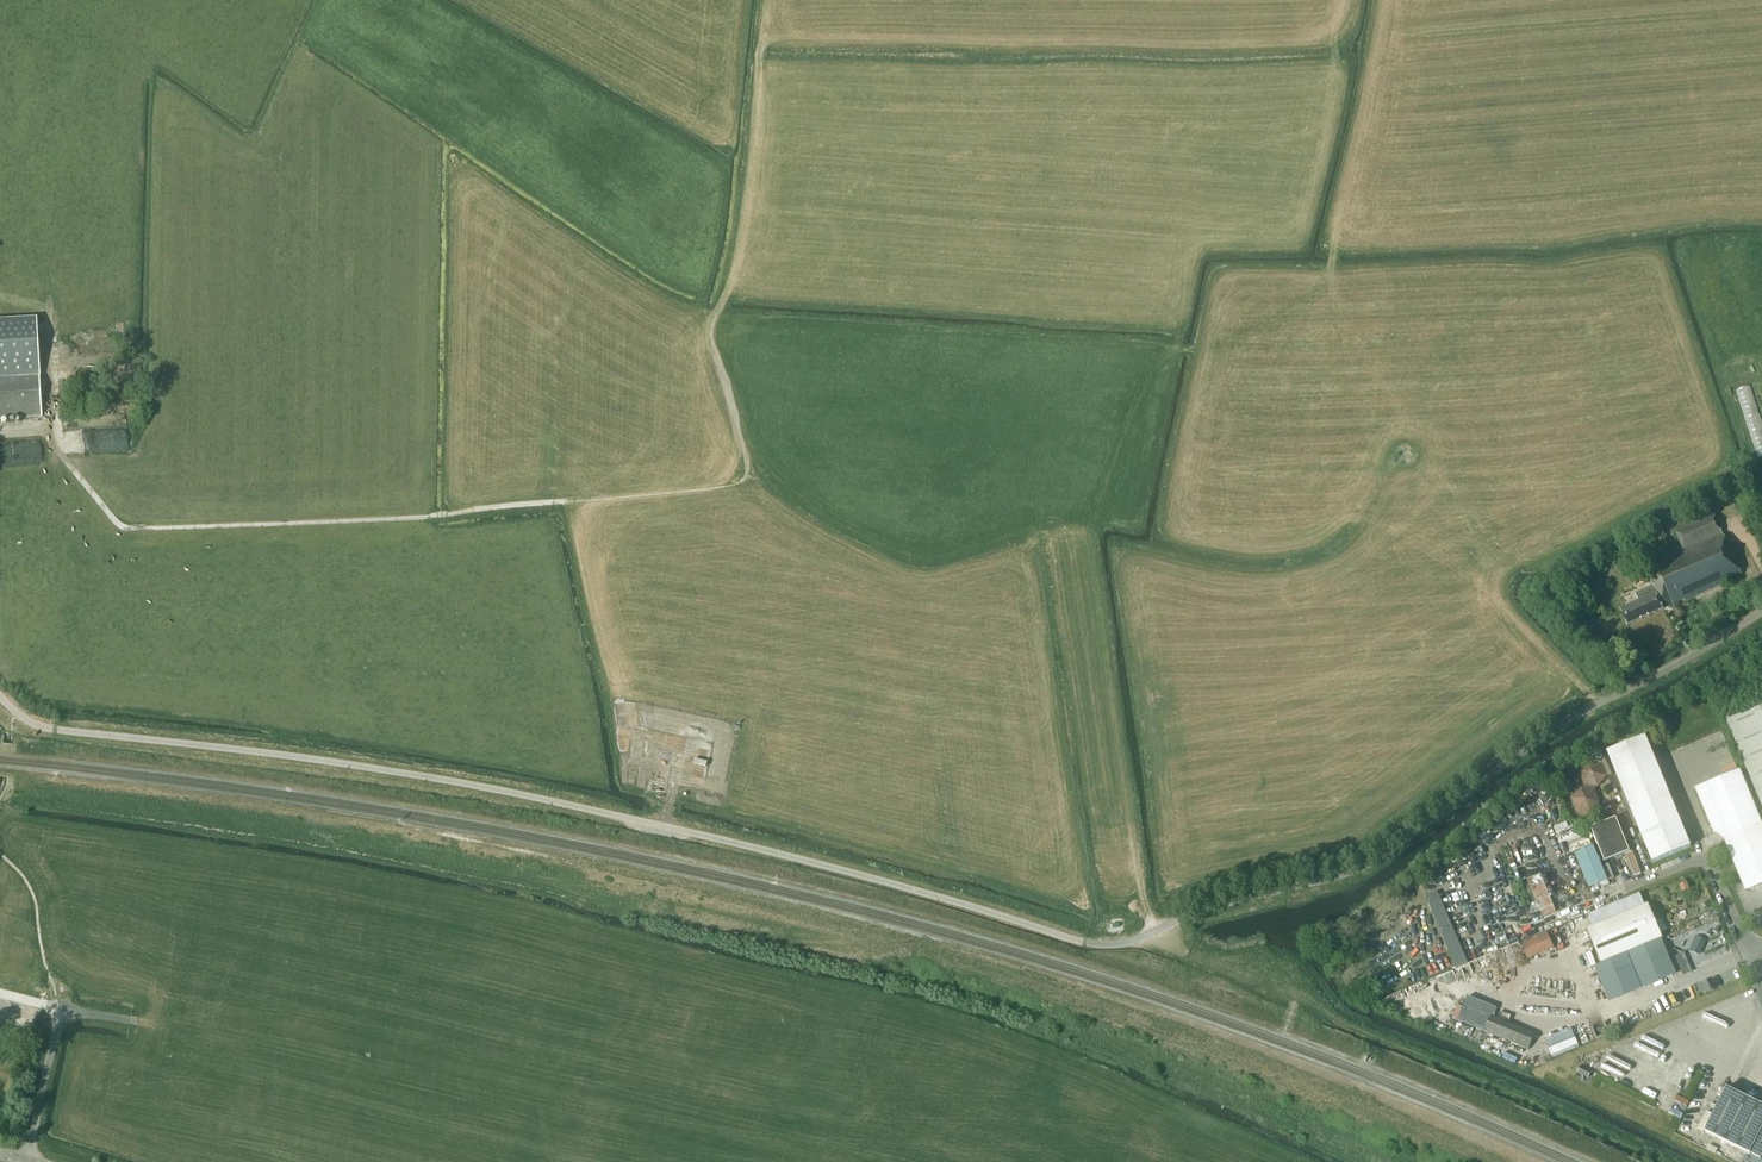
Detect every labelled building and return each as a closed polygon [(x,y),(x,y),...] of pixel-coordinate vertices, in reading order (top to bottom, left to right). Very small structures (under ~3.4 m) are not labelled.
[(95,324),(115,324),(115,311),(95,310),(95,324)] [(0,322),(0,419),(42,416),(36,319),(0,322)] [(1686,600),(1742,574),(1714,513),(1675,530),(1684,550),(1644,568),(1653,588),(1644,592),(1643,591),(1635,594),(1639,601),(1620,610),(1627,625),(1664,609),(1662,605),(1668,602),(1671,607),(1679,603),(1678,601),(1684,598),(1686,600)] [(1726,719),(1761,806),(1761,704),(1726,719)] [(1653,862),(1691,847),(1646,736),(1608,752),(1653,862)] [(1605,760),(1600,747),(1589,751),(1593,762),(1593,764),(1588,763),(1581,773),(1585,784),(1574,799),(1579,810),(1591,812),(1599,802),(1594,791),(1605,776),(1600,762),(1605,760)] [(1761,885),(1761,824),(1740,770),(1696,788),(1714,832),(1724,839),(1746,891),(1761,885)] [(1591,828),(1605,862),(1630,852),(1616,818),(1591,828)] [(1602,888),(1610,884),(1594,847),(1576,854),(1589,887),(1600,883),(1602,888)] [(1641,873),(1632,852),(1626,855),(1635,876),(1641,873)] [(1527,879),(1542,916),(1556,911),(1541,874),(1527,879)] [(1690,889),(1687,882),(1679,885),(1683,893),(1690,889)] [(1697,904),(1702,916),(1711,912),(1706,900),(1697,904)] [(1601,963),(1638,948),(1641,955),(1648,952),(1645,945),(1663,937),(1649,903),(1587,929),(1601,963)] [(1721,928),(1718,921),(1710,924),(1713,931),(1721,928)] [(1547,932),(1521,943),(1528,958),(1554,947),(1547,932)] [(1671,976),(1680,974),(1672,948),(1663,951),(1671,976)] [(1679,955),(1688,974),(1696,971),(1688,951),(1679,955)] [(1655,983),(1663,980),(1653,956),(1645,959),(1655,983)] [(1643,988),(1638,971),(1631,973),(1636,990),(1643,988)] [(1620,977),(1613,979),(1619,997),(1625,995),(1620,977)] [(1535,1033),(1491,1015),(1485,1031),(1529,1049),(1535,1033)] [(1592,1070),(1580,1065),(1577,1073),(1589,1078),(1592,1070)] [(1699,1129),(1750,1154),(1761,1159),(1761,1156),(1761,1105),(1726,1087),(1713,1115),(1707,1113),(1699,1129)] [(1707,1149),(1715,1153),(1717,1148),(1709,1144),(1707,1149)]
